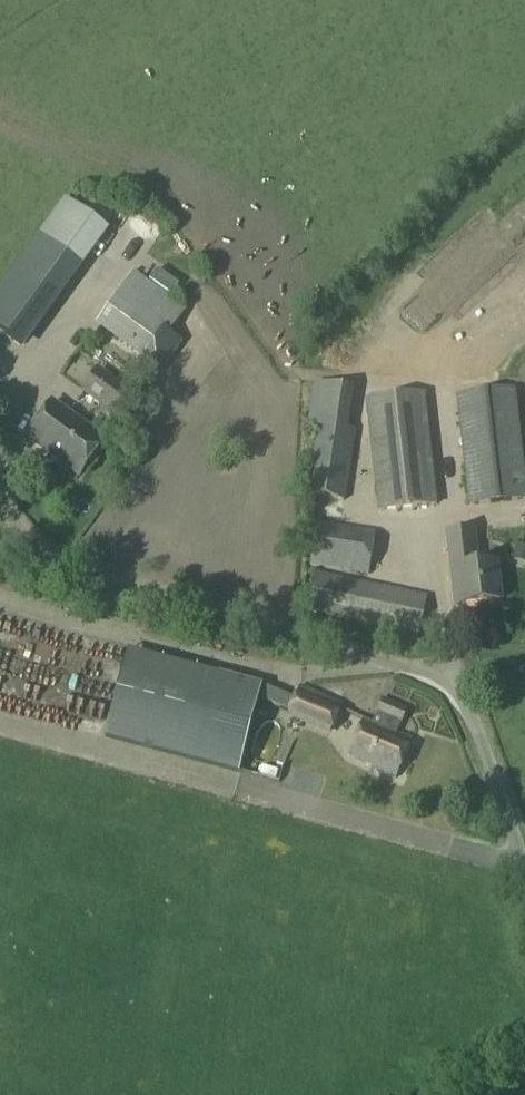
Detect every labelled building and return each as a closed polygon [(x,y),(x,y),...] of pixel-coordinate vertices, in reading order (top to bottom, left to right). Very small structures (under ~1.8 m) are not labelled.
[(0,278),(0,334),(15,344),(72,259),(31,232),(0,278)] [(133,271),(96,323),(145,358),(164,328),(170,332),(187,309),(133,271)] [(179,287),(157,272),(150,283),(171,298),(179,287)] [(99,368),(81,392),(84,395),(124,423),(141,398),(99,368)] [(318,424),(307,492),(345,498),(356,431),(347,429),(353,386),(315,380),(309,423),(318,424)] [(426,393),(369,399),(380,510),(437,504),(426,393)] [(460,400),(471,505),(524,499),(524,469),(518,394),(460,400)] [(51,399),(26,437),(80,472),(105,435),(51,399)] [(318,524),(311,565),(368,576),(376,535),(318,524)] [(473,531),(449,534),(457,607),(501,603),(497,565),(477,567),(473,531)] [(516,546),(511,560),(524,565),(524,549),(516,546)] [(317,573),(309,612),(376,626),(376,628),(420,635),(429,597),(317,573)] [(130,651),(107,737),(241,773),(264,687),(130,651)] [(302,689),(289,718),(330,736),(344,705),(302,689)] [(384,700),(376,718),(382,720),(379,728),(398,736),(409,710),(384,700)] [(365,722),(351,757),(376,768),(375,770),(397,779),(413,742),(398,736),(379,728),(365,722)]
